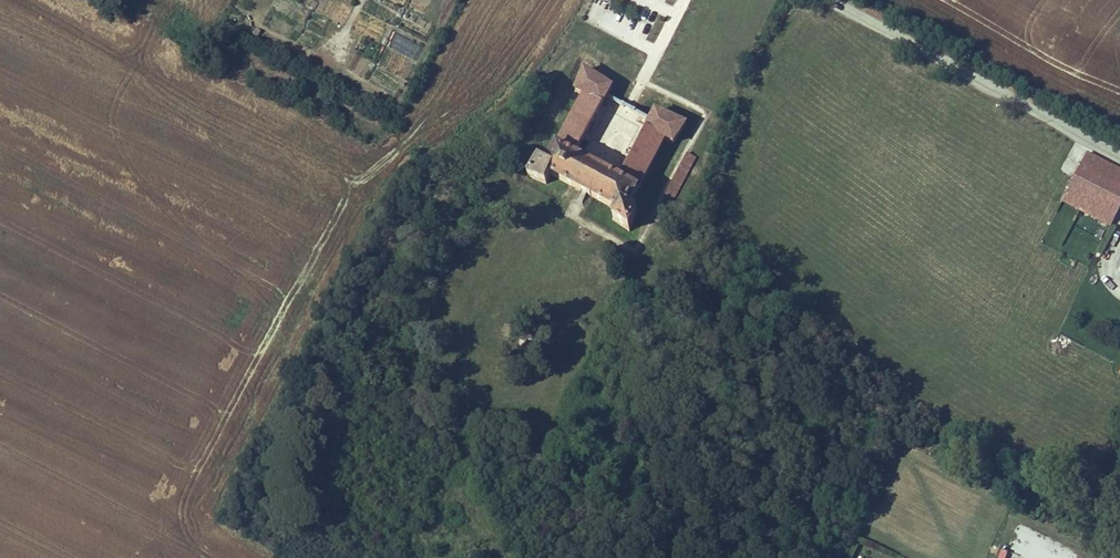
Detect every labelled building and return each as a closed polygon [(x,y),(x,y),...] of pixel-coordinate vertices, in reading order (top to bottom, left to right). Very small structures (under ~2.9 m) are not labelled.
[(361,76),(369,61),(358,55),(351,70),(361,76)] [(630,230),(637,211),(628,207),(665,139),(674,143),(687,124),(655,110),(651,118),(650,121),(623,173),(621,175),(620,176),(618,177),(617,177),(604,171),(605,170),(591,163),(591,164),(578,157),(578,156),(577,153),(578,150),(606,98),(608,96),(613,86),(584,68),(575,91),(584,95),(548,163),(539,158),(527,175),(546,183),(551,174),(618,210),(613,219),(630,230)] [(704,140),(687,131),(683,139),(700,148),(704,140)] [(696,158),(687,153),(670,187),(678,192),(696,158)] [(1119,186),(1119,171),(1087,153),(1081,166),(1119,186)] [(1119,209),(1119,186),(1081,166),(1069,189),(1117,214),(1119,209)] [(1062,201),(1111,226),(1117,214),(1069,189),(1062,201)] [(657,217),(656,218),(656,220),(656,222),(657,223),(658,224),(659,224),(661,224),(663,223),(664,222),(664,220),(664,219),(663,218),(662,216),(661,216),(659,216),(657,217)] [(440,283),(448,269),(441,265),(433,279),(440,283)] [(573,468),(579,471),(580,468),(589,473),(595,463),(585,458),(584,460),(579,458),(573,468)]
